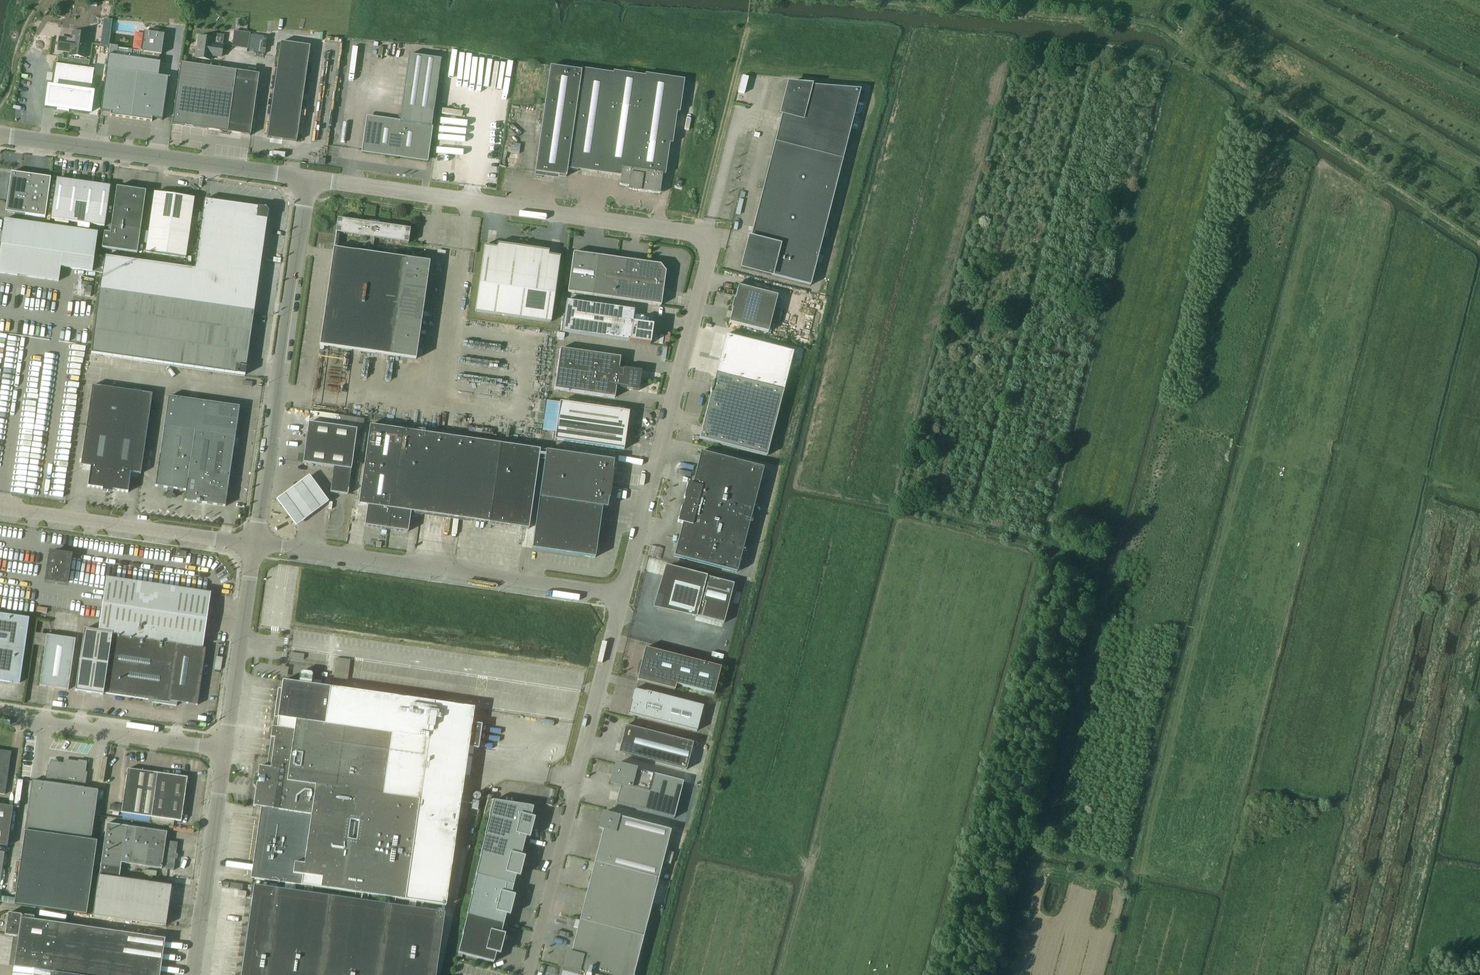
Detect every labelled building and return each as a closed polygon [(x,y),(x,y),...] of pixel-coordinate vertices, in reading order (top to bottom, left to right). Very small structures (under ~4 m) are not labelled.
[(143,53),(142,60),(158,62),(159,55),(160,55),(163,35),(159,34),(159,32),(158,30),(150,29),(148,31),(148,33),(144,32),(141,53),(143,53)] [(249,34),(235,32),(232,47),(247,49),(249,34)] [(59,38),(58,51),(70,53),(69,56),(85,58),(89,35),(72,33),(71,41),(67,40),(67,39),(59,38)] [(211,56),(221,57),(223,46),(213,44),(214,40),(199,38),(196,59),(211,61),(211,56)] [(280,43),(267,138),(296,143),(310,47),(280,43)] [(110,47),(108,55),(131,58),(132,50),(118,48),(110,47)] [(131,58),(108,55),(100,112),(110,113),(110,116),(152,122),(152,119),(162,120),(168,78),(158,76),(160,63),(158,62),(142,60),(131,58)] [(363,152),(427,161),(441,60),(409,55),(399,122),(367,118),(363,152)] [(74,58),(73,67),(88,69),(89,61),(74,58)] [(172,125),(227,133),(250,136),(259,75),(181,63),(172,125)] [(88,113),(94,70),(88,69),(73,67),(54,64),(48,107),(49,107),(53,108),(55,111),(58,109),(88,113)] [(629,190),(635,191),(660,195),(662,175),(665,175),(670,144),(672,144),(677,112),(679,113),(684,80),(645,74),(645,76),(613,72),(613,74),(550,65),(534,177),(542,178),(543,174),(566,177),(567,169),(578,171),(578,167),(621,173),(619,186),(629,187),(629,190)] [(774,143),(842,160),(860,90),(788,84),(781,114),(782,114),(774,143)] [(810,286),(842,160),(774,143),(750,239),(749,239),(741,268),(810,286)] [(504,167),(517,168),(517,153),(505,152),(504,167)] [(5,212),(25,215),(31,176),(11,173),(5,212)] [(31,176),(25,215),(45,218),(51,178),(31,176)] [(51,219),(104,226),(110,187),(57,179),(51,219)] [(116,188),(111,228),(110,234),(104,233),(101,249),(137,254),(140,232),(146,192),(116,188)] [(194,199),(154,193),(146,252),(185,258),(194,199)] [(194,269),(100,256),(98,273),(102,274),(91,354),(245,376),(268,212),(266,209),(204,200),(194,269)] [(410,229),(337,219),(335,233),(369,238),(367,254),(333,249),(323,323),(319,346),(392,356),(416,360),(430,263),(372,254),(374,239),(408,243),(410,229)] [(98,273),(100,256),(94,255),(98,233),(4,220),(0,250),(0,273),(59,282),(60,268),(98,273)] [(485,246),(475,312),(551,322),(560,257),(549,255),(549,251),(527,248),(525,245),(521,245),(519,247),(497,244),(496,247),(485,246)] [(661,265),(597,256),(573,253),(568,293),(661,306),(666,272),(661,265)] [(738,286),(735,300),(734,299),(731,309),(732,309),(729,323),(768,333),(777,296),(738,286)] [(632,323),(634,310),(566,301),(562,332),(629,341),(629,342),(650,345),(653,326),(632,323)] [(620,358),(560,349),(554,389),(614,398),(616,387),(621,388),(620,389),(639,391),(641,371),(623,369),(623,370),(619,369),(620,358)] [(716,373),(699,439),(767,457),(783,391),(716,373)] [(30,377),(22,447),(69,453),(77,383),(30,377)] [(131,473),(141,474),(152,395),(92,386),(81,466),(90,467),(88,487),(128,493),(131,473)] [(168,397),(164,426),(160,456),(159,456),(155,487),(186,491),(184,501),(225,507),(228,486),(239,407),(168,397)] [(555,433),(554,440),(624,450),(629,412),(560,402),(548,400),(544,431),(555,433)] [(303,463),(351,470),(357,430),(308,423),(303,463)] [(540,450),(370,426),(358,505),(367,506),(364,526),(408,532),(411,512),(529,529),(538,460),(540,450)] [(538,460),(544,461),(532,549),(595,558),(602,507),(607,508),(609,499),(610,499),(614,470),(613,470),(614,461),(540,450),(538,460)] [(682,507),(681,507),(677,523),(682,524),(674,557),(737,573),(763,468),(701,452),(692,485),(687,484),(683,499),(684,500),(682,507)] [(329,502),(309,476),(277,500),(296,526),(329,502)] [(348,489),(331,487),(330,492),(348,495),(348,489)] [(47,581),(66,584),(70,556),(51,553),(47,581)] [(666,567),(656,607),(724,624),(734,584),(666,567)] [(98,631),(113,634),(202,648),(210,594),(106,578),(98,631)] [(29,619),(0,615),(0,680),(19,683),(29,619)] [(103,695),(103,693),(113,634),(98,631),(84,629),(75,691),(103,695)] [(113,634),(103,693),(152,701),(152,703),(176,706),(177,702),(197,705),(206,648),(202,648),(113,634)] [(68,690),(76,639),(47,635),(39,686),(68,690)] [(645,648),(638,676),(637,681),(674,691),(676,685),(714,695),(721,668),(645,648)] [(348,677),(348,659),(335,658),(334,676),(348,677)] [(259,767),(253,807),(264,809),(262,823),(254,879),(285,884),(296,885),(305,886),(312,887),(356,894),(368,896),(389,898),(395,899),(405,901),(410,902),(416,902),(446,907),(468,748),(478,749),(482,725),(472,724),(474,709),(330,688),(311,685),(312,675),(311,673),(302,672),(300,673),(298,684),(282,681),(277,718),(276,728),(272,728),(270,738),(274,739),(270,769),(259,767)] [(703,707),(635,689),(628,714),(697,732),(703,707)] [(625,726),(618,753),(686,770),(693,743),(625,726)] [(11,752),(0,751),(0,794),(4,795),(11,752)] [(32,781),(26,823),(14,905),(86,915),(96,842),(91,841),(98,791),(82,788),(83,783),(84,784),(87,763),(72,761),(71,765),(50,761),(48,777),(48,783),(32,781)] [(683,782),(615,765),(610,784),(620,787),(616,804),(674,819),(683,782)] [(127,769),(127,770),(122,807),(121,812),(121,813),(151,817),(181,821),(187,778),(157,774),(127,769)] [(478,810),(479,802),(472,801),(471,809),(478,810)] [(488,817),(532,828),(535,818),(531,817),(533,808),(528,807),(492,801),(488,817)] [(0,806),(0,846),(7,847),(13,807),(0,806)] [(603,830),(600,838),(665,855),(671,831),(603,813),(599,829),(603,830)] [(530,838),(532,828),(488,817),(489,817),(484,836),(523,847),(526,837),(530,838)] [(100,866),(120,869),(121,863),(173,870),(177,843),(165,841),(167,832),(106,823),(100,866)] [(479,856),(480,856),(522,867),(525,857),(521,856),(523,847),(484,836),(484,837),(479,856)] [(665,855),(600,838),(594,863),(658,879),(665,855)] [(520,877),(522,867),(480,856),(475,876),(476,876),(513,885),(516,876),(520,877)] [(658,879),(594,863),(587,892),(651,908),(658,879)] [(119,879),(120,869),(100,866),(99,876),(98,876),(92,915),(96,916),(125,920),(165,926),(171,886),(119,879)] [(511,895),(513,885),(476,876),(471,895),(512,906),(515,896),(511,895)] [(241,974),(436,974),(444,913),(415,909),(416,902),(410,902),(409,908),(394,906),(395,903),(395,899),(389,898),(388,905),(367,902),(368,896),(356,894),(355,900),(311,894),(312,887),(305,886),(304,893),(295,892),(296,885),(285,884),(285,887),(284,890),(254,886),(241,974)] [(651,908),(587,892),(579,921),(643,937),(651,908)] [(466,915),(504,924),(506,915),(510,916),(512,906),(471,895),(466,915)] [(13,974),(160,974),(165,939),(163,939),(124,933),(125,920),(96,916),(94,929),(81,927),(33,920),(34,917),(8,913),(8,914),(5,934),(5,935),(18,937),(18,939),(14,967),(13,974)] [(501,933),(504,924),(466,915),(467,915),(462,934),(503,944),(505,934),(501,933)] [(643,937),(579,921),(573,945),(637,961),(643,937)] [(500,954),(503,944),(462,934),(463,935),(458,954),(494,963),(496,953),(500,954)] [(637,961),(573,945),(571,954),(567,953),(563,968),(590,974),(634,974),(637,961)]
